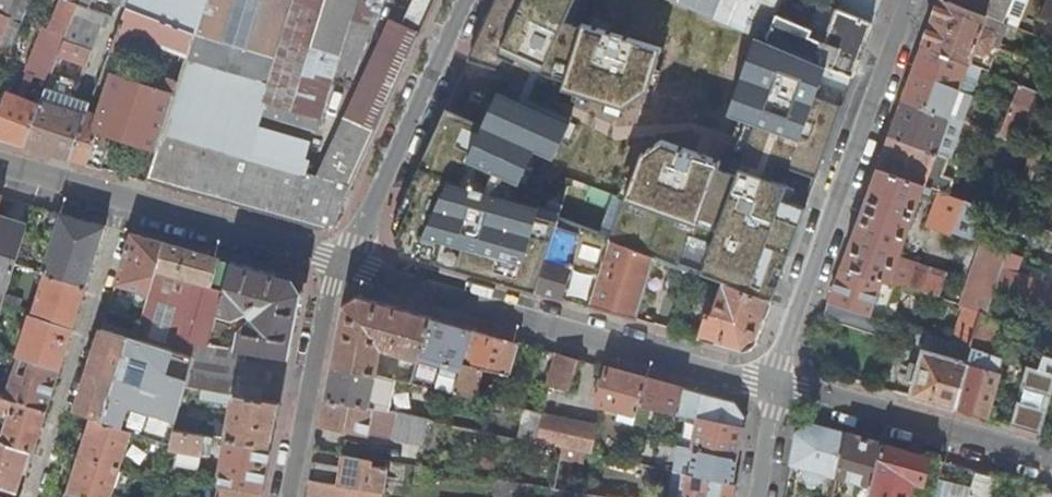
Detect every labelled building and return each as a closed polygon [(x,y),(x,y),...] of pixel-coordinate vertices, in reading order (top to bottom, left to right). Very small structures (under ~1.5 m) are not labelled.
[(11,51),(32,0),(0,0),(0,46),(11,51)] [(66,0),(62,0),(50,32),(67,39),(80,5),(66,0)] [(80,5),(67,39),(61,55),(71,59),(87,65),(101,26),(107,28),(111,16),(90,8),(93,0),(83,0),(80,5)] [(128,6),(195,33),(198,34),(209,0),(130,0),(128,6)] [(375,23),(384,0),(209,0),(198,34),(191,59),(187,58),(180,81),(147,181),(321,230),(336,223),(390,103),(373,94),(329,187),(296,177),(307,139),(257,125),(262,109),(319,126),(322,117),(338,66),(352,20),(374,26),(375,23)] [(396,90),(410,58),(437,0),(415,0),(403,26),(379,82),(396,90)] [(731,26),(766,41),(790,51),(802,56),(837,71),(852,77),(862,50),(872,24),(838,10),(824,43),(809,37),(812,29),(778,14),(784,0),(756,0),(750,16),(723,4),(725,0),(670,0),(731,26)] [(838,10),(814,0),(784,0),(778,14),(812,29),(809,37),(824,43),(838,10)] [(838,10),(872,24),(881,0),(842,0),(838,10)] [(1011,26),(1002,22),(947,0),(940,0),(932,21),(1001,49),(1002,49),(1011,26)] [(1002,22),(1011,0),(947,0),(1002,22)] [(1046,2),(1040,17),(1051,22),(1051,2),(1047,0),(1046,2)] [(133,30),(189,52),(195,33),(128,6),(112,49),(124,54),(133,30)] [(992,73),(1001,49),(932,21),(923,46),(984,70),(992,73)] [(18,96),(40,106),(48,87),(61,55),(67,39),(50,32),(42,29),(24,75),(18,96)] [(198,34),(195,33),(189,52),(187,58),(191,59),(198,34)] [(980,80),(984,70),(923,46),(914,71),(961,90),(967,74),(980,80)] [(955,106),(961,90),(914,71),(904,98),(965,121),(969,111),(955,106)] [(97,116),(88,113),(70,159),(102,168),(112,134),(136,143),(126,175),(147,181),(180,81),(169,77),(165,92),(112,73),(97,116)] [(57,90),(48,87),(40,106),(25,145),(45,151),(70,159),(88,113),(92,102),(75,96),(81,81),(63,74),(57,90)] [(1033,110),(1040,92),(1021,84),(1014,102),(1033,110)] [(0,118),(0,137),(7,139),(25,145),(40,106),(18,96),(10,94),(0,118)] [(947,128),(961,133),(965,121),(904,98),(890,135),(938,153),(947,128)] [(1020,143),(1033,110),(1014,102),(1011,110),(1000,135),(1020,143)] [(947,128),(938,153),(952,158),(961,133),(947,128)] [(945,176),(952,158),(938,153),(890,135),(878,168),(931,188),(942,192),(947,193),(950,186),(951,186),(953,179),(945,176)] [(1036,149),(1021,184),(1030,187),(1045,152),(1036,149)] [(896,265),(899,257),(924,191),(929,193),(931,188),(878,168),(843,266),(898,284),(941,298),(947,280),(932,275),(934,269),(920,265),(918,270),(915,272),(896,265)] [(1029,197),(1042,202),(1045,193),(1032,188),(1029,197)] [(951,234),(952,233),(964,200),(947,193),(942,192),(929,226),(951,234)] [(969,239),(981,206),(964,200),(952,233),(969,239)] [(61,214),(42,272),(45,274),(87,287),(106,226),(61,214)] [(0,216),(0,307),(21,242),(24,231),(26,224),(0,216)] [(612,240),(560,221),(559,221),(537,291),(562,299),(592,307),(612,242),(612,240)] [(35,234),(24,231),(21,242),(31,245),(35,234)] [(139,290),(150,293),(157,270),(165,243),(148,238),(132,233),(112,299),(123,303),(126,294),(136,298),(139,290)] [(656,259),(612,242),(592,307),(637,320),(656,259)] [(157,270),(225,290),(233,262),(203,253),(165,243),(157,270)] [(987,245),(966,307),(969,308),(981,311),(988,314),(999,284),(1009,253),(987,245)] [(1017,272),(1022,257),(1009,253),(999,284),(1051,302),(1051,283),(1017,272)] [(1041,264),(1051,267),(1051,259),(1044,256),(1041,264)] [(918,270),(920,265),(899,257),(896,265),(915,272),(918,270)] [(236,343),(235,349),(290,357),(296,329),(303,293),(295,280),(233,262),(225,290),(218,314),(233,318),(247,312),(251,317),(239,331),(236,343)] [(885,318),(898,284),(843,266),(830,301),(885,318)] [(949,274),(934,269),(932,275),(947,280),(949,274)] [(149,295),(179,305),(183,292),(203,298),(196,320),(215,325),(218,314),(225,290),(157,270),(150,293),(149,295)] [(45,274),(32,314),(73,329),(87,287),(45,274)] [(707,312),(698,337),(744,350),(757,343),(771,303),(723,284),(712,314),(707,312)] [(183,292),(179,305),(187,308),(184,317),(196,320),(203,298),(183,292)] [(179,305),(149,295),(142,320),(137,339),(192,356),(193,357),(197,342),(209,344),(211,338),(214,327),(215,325),(196,320),(184,317),(187,308),(179,305)] [(390,351),(419,359),(430,316),(391,306),(358,296),(344,306),(333,364),(376,375),(382,345),(391,348),(390,351)] [(886,337),(892,320),(885,318),(830,301),(824,318),(886,337)] [(969,308),(959,341),(970,345),(981,311),(969,308)] [(142,320),(108,310),(102,328),(137,339),(142,320)] [(993,352),(1004,321),(988,316),(988,314),(981,311),(970,345),(974,346),(993,352)] [(222,330),(219,340),(217,346),(225,347),(226,342),(236,343),(239,331),(251,317),(247,312),(233,318),(218,314),(215,325),(214,327),(222,330)] [(30,314),(16,354),(19,355),(61,369),(63,362),(70,339),(73,329),(32,314),(30,314)] [(430,316),(419,359),(412,384),(456,395),(473,328),(449,322),(430,316)] [(222,330),(214,327),(211,338),(219,340),(222,330)] [(154,437),(170,442),(174,429),(177,414),(185,385),(192,356),(137,339),(102,328),(90,365),(76,412),(91,417),(132,430),(154,437)] [(511,376),(519,342),(473,328),(456,395),(476,400),(483,370),(511,376)] [(924,350),(969,363),(974,346),(970,345),(959,341),(930,332),(924,350)] [(219,340),(211,338),(209,344),(217,346),(219,340)] [(217,346),(209,344),(197,342),(193,357),(192,356),(185,385),(223,391),(282,401),(286,380),(290,357),(235,349),(225,347),(217,346)] [(1002,373),(1007,357),(993,352),(974,346),(969,363),(1002,373)] [(969,363),(924,350),(911,395),(956,408),(969,363)] [(557,352),(549,387),(570,392),(579,359),(557,352)] [(1046,354),(1041,367),(1051,371),(1051,356),(1046,354)] [(19,355),(6,397),(48,411),(55,387),(61,369),(19,355)] [(1002,373),(969,363),(956,408),(968,411),(989,417),(1002,373)] [(1012,424),(1024,427),(1042,432),(1051,401),(1051,399),(1051,371),(1041,367),(1029,363),(1012,424)] [(376,376),(376,375),(333,364),(329,382),(327,397),(392,411),(398,382),(376,376)] [(617,419),(634,423),(639,406),(646,377),(608,367),(597,404),(605,407),(604,411),(617,415),(617,419)] [(639,406),(650,408),(676,413),(683,388),(666,383),(646,377),(639,406)] [(221,403),(223,391),(185,385),(177,414),(230,425),(233,405),(221,403)] [(683,388),(676,413),(688,415),(743,426),(745,417),(736,403),(705,394),(683,388)] [(230,425),(177,414),(174,429),(206,434),(227,437),(273,445),(277,425),(282,401),(223,391),(221,403),(233,405),(230,425)] [(564,396),(548,392),(543,416),(558,419),(564,396)] [(28,449),(35,452),(39,437),(48,411),(6,397),(0,395),(0,414),(10,414),(3,434),(0,433),(0,440),(28,449)] [(424,446),(429,420),(392,411),(327,397),(321,423),(424,446)] [(645,426),(650,408),(639,406),(634,423),(645,426)] [(523,421),(525,412),(503,407),(501,416),(523,421)] [(525,412),(523,421),(519,439),(537,442),(543,416),(525,412)] [(688,415),(682,446),(738,458),(743,426),(688,415)] [(558,419),(543,416),(537,442),(564,448),(586,453),(594,454),(599,427),(558,419)] [(91,417),(79,455),(128,470),(130,460),(124,458),(132,430),(91,417)] [(806,467),(827,473),(837,476),(847,434),(812,424),(796,433),(792,463),(806,467)] [(203,454),(206,434),(174,429),(170,442),(167,456),(163,473),(171,475),(177,450),(203,454)] [(860,482),(867,484),(872,486),(883,444),(847,434),(837,476),(860,482)] [(149,450),(167,456),(170,442),(154,437),(149,450)] [(222,473),(220,483),(264,490),(268,470),(273,445),(227,437),(220,472),(222,473)] [(15,491),(28,449),(0,440),(0,487),(15,491)] [(930,457),(906,450),(883,444),(872,486),(870,494),(880,496),(912,496),(916,482),(923,484),(930,457)] [(680,445),(675,471),(690,475),(734,484),(738,458),(682,446),(680,445)] [(584,463),(586,453),(564,448),(562,459),(584,463)] [(128,470),(79,455),(67,492),(85,496),(112,496),(118,475),(125,477),(128,470)] [(385,493),(391,494),(391,496),(417,496),(420,478),(406,475),(404,485),(397,484),(397,489),(385,487),(388,468),(372,465),(373,459),(344,455),(342,466),(314,462),(307,496),(384,496),(385,493)] [(1010,479),(941,460),(932,496),(1005,496),(1010,479)] [(825,480),(827,473),(806,467),(804,473),(805,476),(807,478),(812,481),(817,482),(821,481),(825,480)] [(687,496),(731,496),(734,484),(690,475),(687,496)] [(522,484),(497,480),(495,496),(520,496),(522,484)] [(867,484),(860,482),(857,495),(863,496),(864,496),(867,484)] [(217,496),(263,496),(264,490),(220,483),(217,496)] [(1038,487),(1035,496),(1051,496),(1051,491),(1038,487)]
